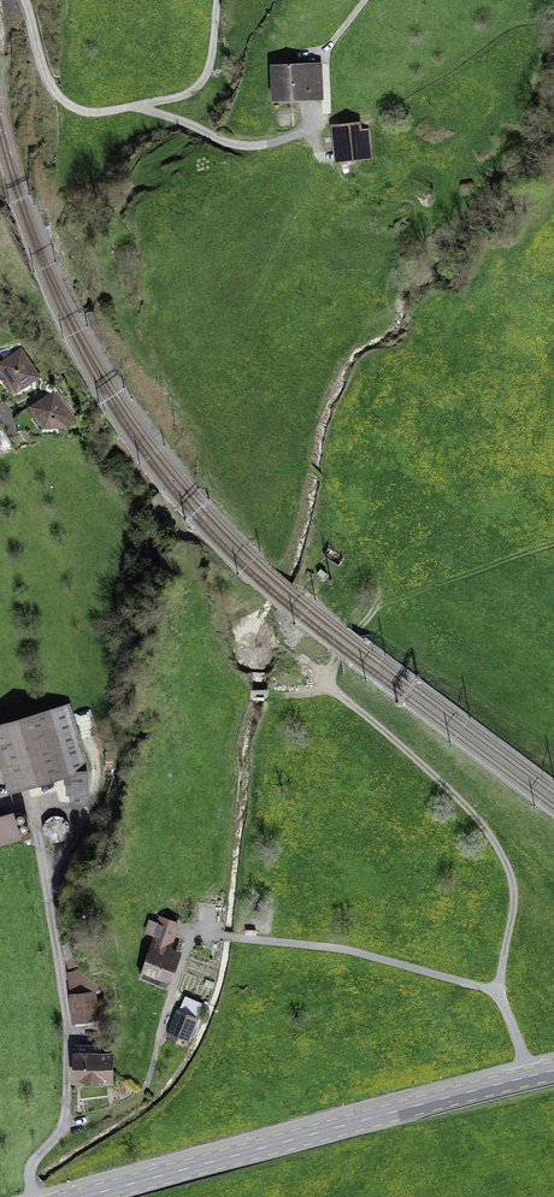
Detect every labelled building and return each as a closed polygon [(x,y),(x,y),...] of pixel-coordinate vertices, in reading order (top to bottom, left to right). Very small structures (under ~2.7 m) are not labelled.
[(274,83),(321,81),(320,64),(273,66),(274,83)] [(321,81),(274,83),(274,101),(322,99),(321,81)] [(361,123),(330,125),(334,165),(372,161),(370,130),(362,130),(361,123)] [(19,346),(0,351),(0,353),(5,360),(0,360),(0,401),(0,402),(39,377),(19,346)] [(55,391),(23,412),(20,430),(39,434),(47,428),(65,427),(74,422),(55,391)] [(345,556),(330,543),(321,554),(337,567),(345,556)] [(0,728),(0,781),(11,778),(13,789),(63,774),(74,772),(85,771),(90,771),(71,706),(0,728)] [(87,792),(85,771),(74,772),(76,792),(73,793),(74,805),(85,802),(85,792),(87,792)] [(20,838),(12,808),(0,811),(0,843),(20,838)] [(179,925),(161,918),(154,935),(156,936),(141,977),(157,983),(158,978),(169,982),(178,957),(169,953),(179,925)] [(66,945),(72,971),(76,1026),(98,1024),(97,1017),(102,1018),(101,1004),(104,995),(100,982),(76,955),(73,944),(66,945)] [(196,1017),(180,1010),(168,1038),(184,1044),(196,1017)] [(112,1055),(75,1055),(75,1080),(112,1080),(112,1055)]
